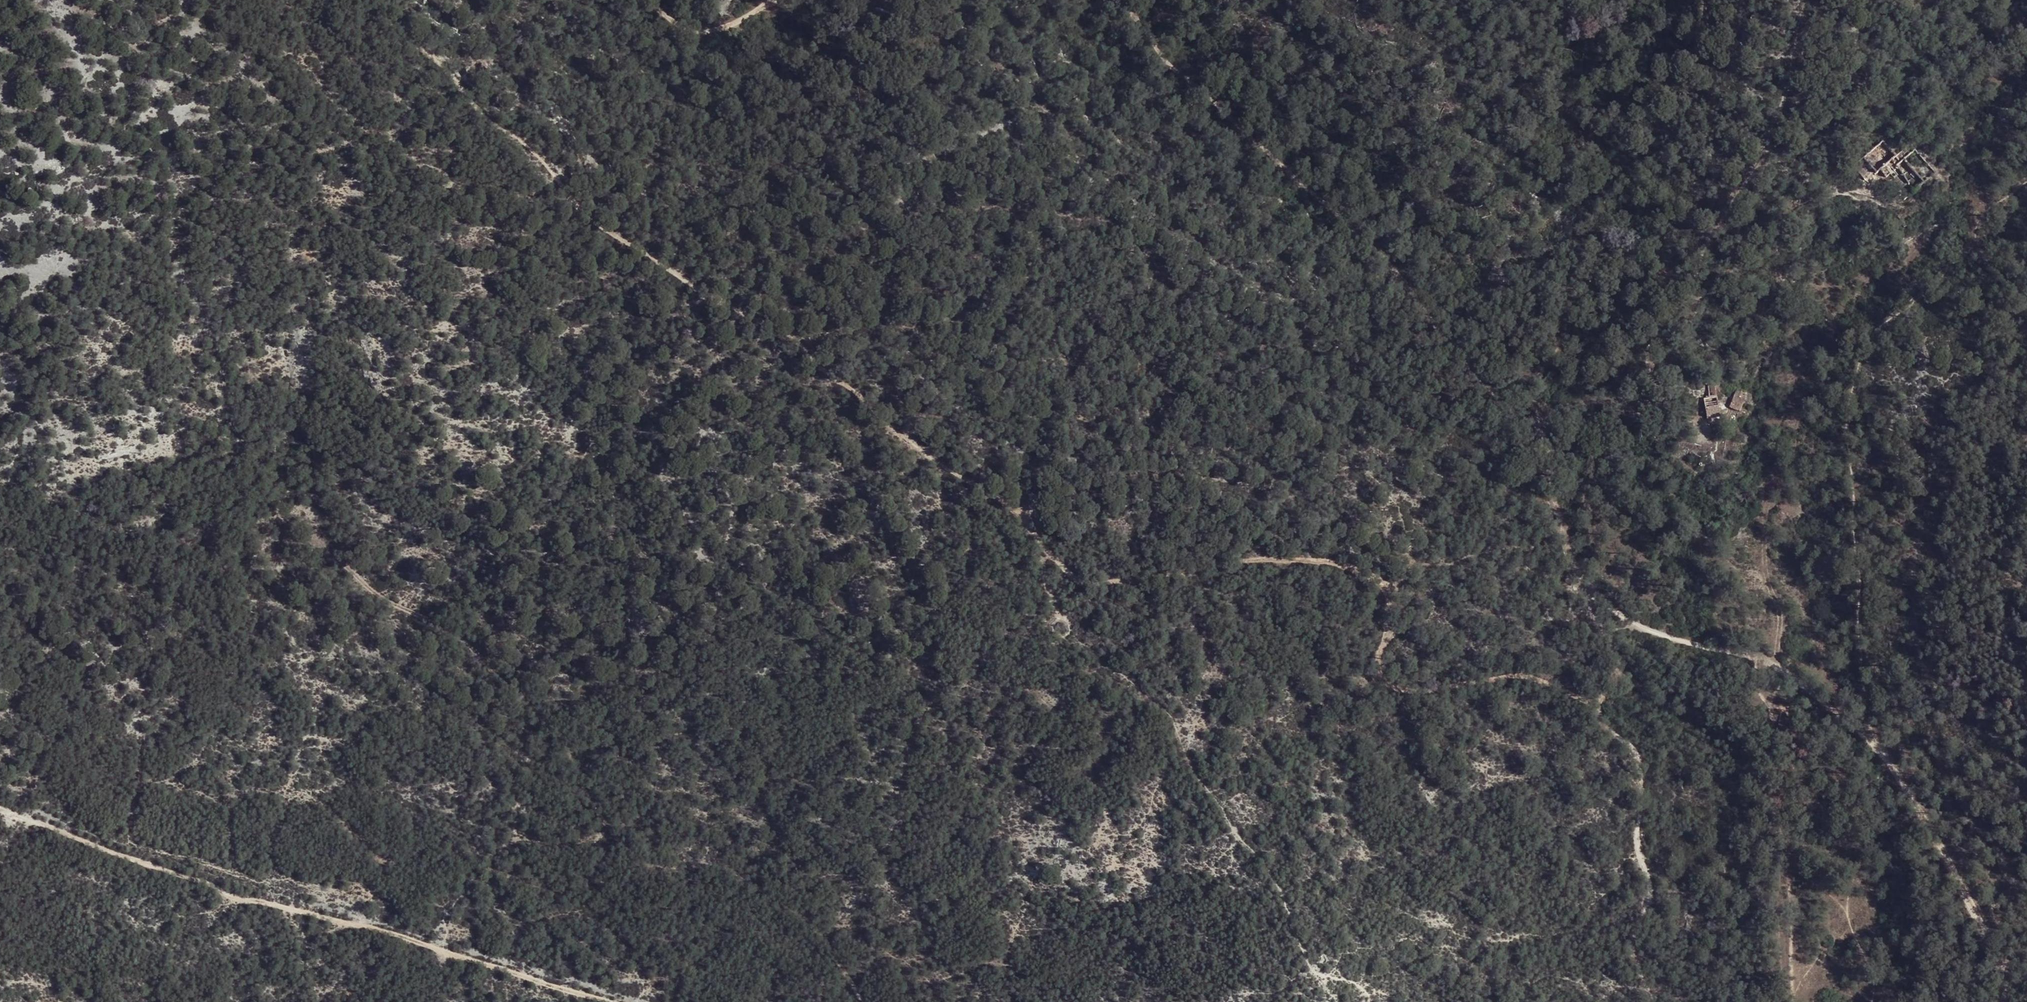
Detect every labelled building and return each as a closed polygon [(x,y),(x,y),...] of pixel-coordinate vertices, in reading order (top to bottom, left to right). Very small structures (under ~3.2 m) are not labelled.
[(1863,159),(1874,173),(1896,157),(1886,142),(1863,159)] [(1895,165),(1916,194),(1925,187),(1902,159),(1895,165)] [(1711,418),(1723,417),(1721,385),(1709,386),(1711,418)] [(1729,407),(1742,413),(1750,393),(1738,387),(1729,407)]
